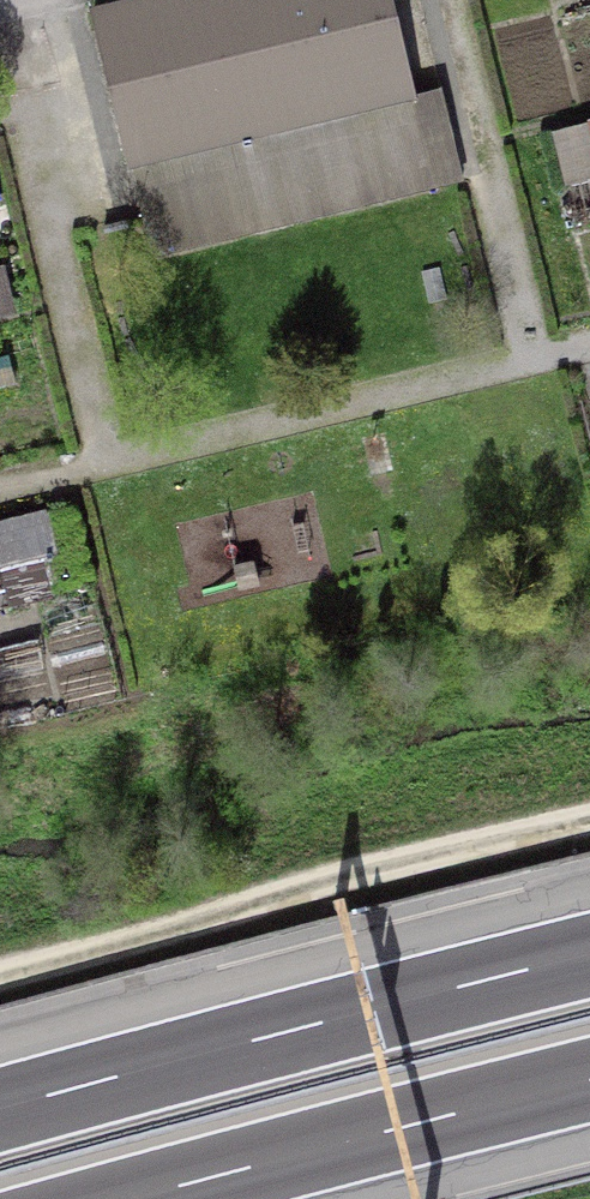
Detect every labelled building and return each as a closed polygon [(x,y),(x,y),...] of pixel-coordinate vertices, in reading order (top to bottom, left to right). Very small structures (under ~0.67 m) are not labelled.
[(90,13),(151,261),(463,184),(441,94),(417,100),(392,0),(142,0),(90,13)] [(587,124),(587,126),(550,135),(569,210),(589,205),(589,123),(587,124)] [(5,269),(0,270),(0,319),(15,315),(5,269)] [(448,304),(440,269),(419,273),(427,308),(448,304)] [(0,361),(0,391),(16,387),(8,359),(0,361)] [(0,524),(0,571),(9,612),(62,599),(52,556),(80,549),(71,508),(0,524)] [(238,596),(261,592),(256,565),(233,569),(238,596)] [(42,645),(0,652),(0,680),(47,672),(42,645)]
